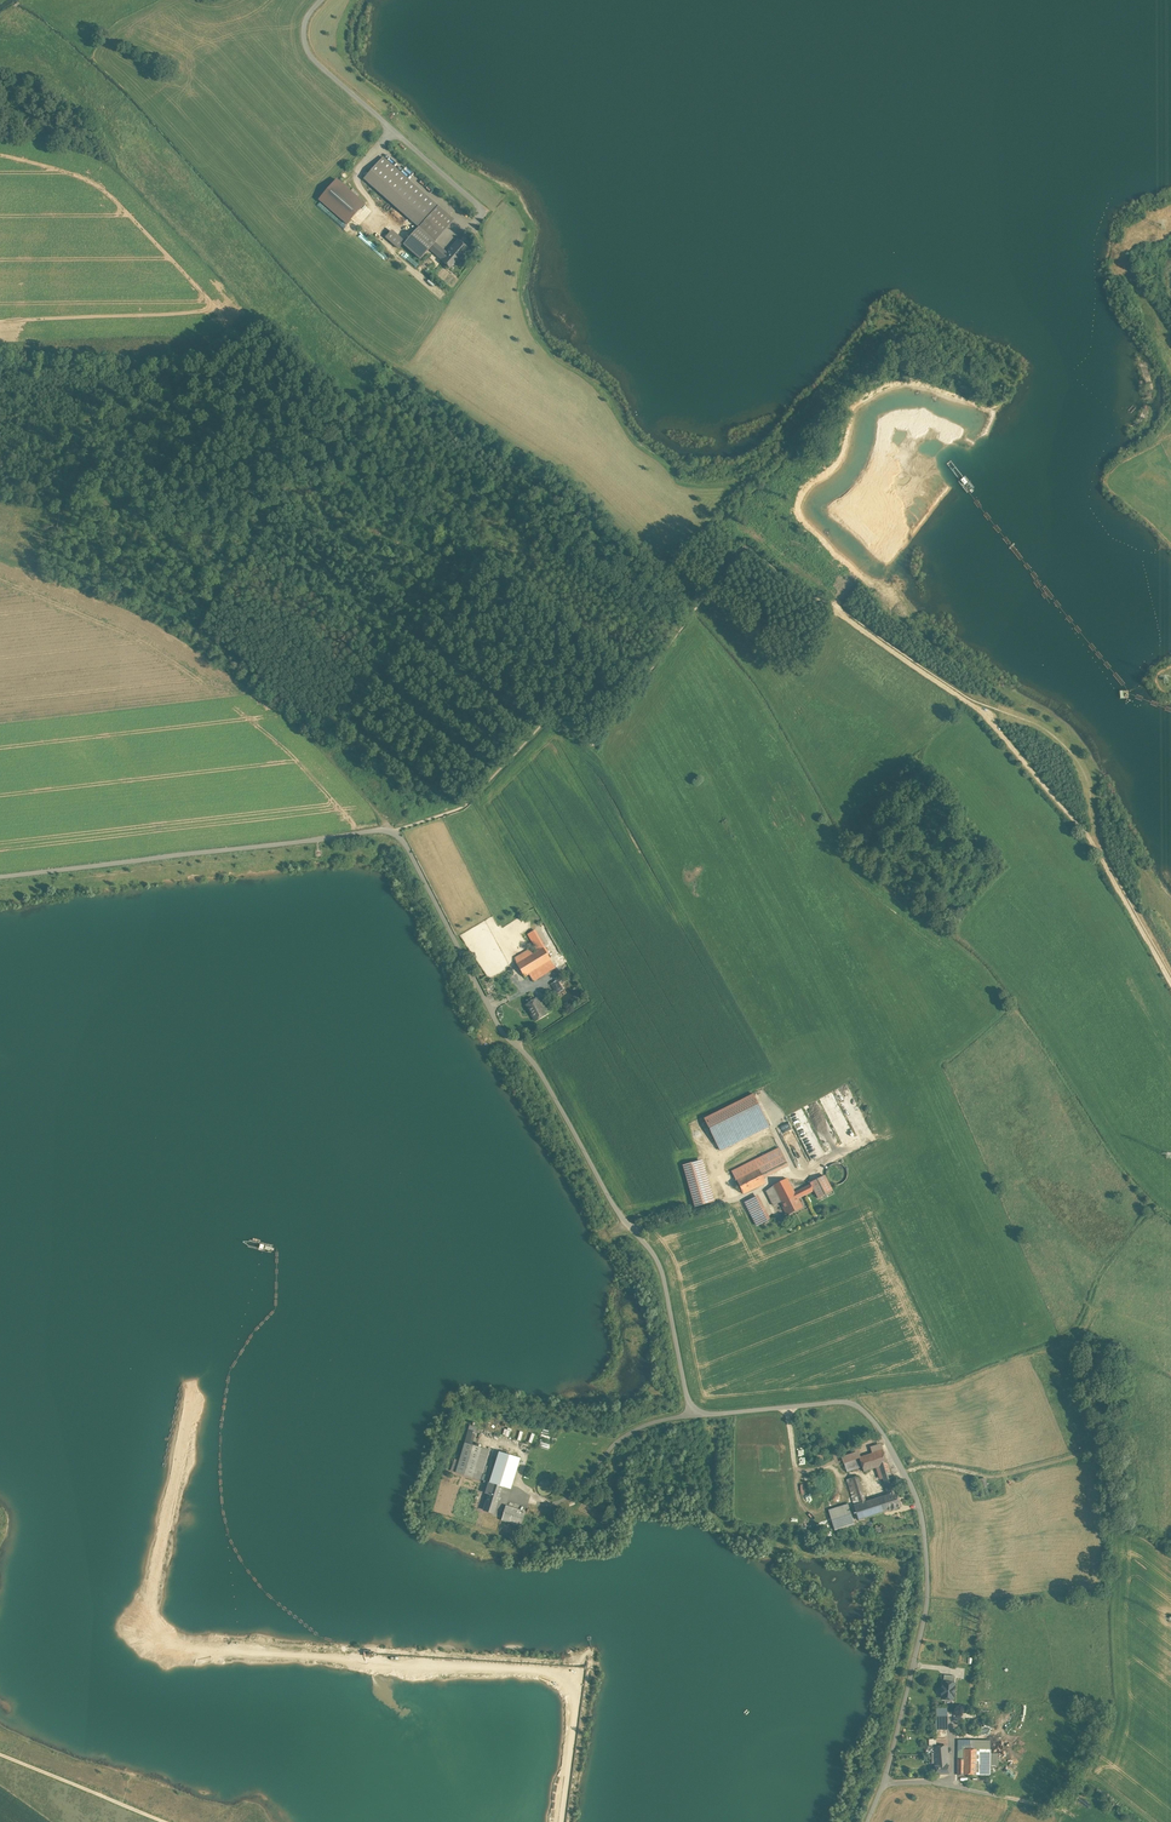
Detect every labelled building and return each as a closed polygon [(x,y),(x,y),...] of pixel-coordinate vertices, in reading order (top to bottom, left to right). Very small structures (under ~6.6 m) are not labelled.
[(439,206),(383,158),(364,179),(419,228),(420,228),(439,206)] [(350,226),(369,203),(339,178),(320,201),(350,226)] [(439,206),(420,228),(434,240),(453,219),(439,206)] [(434,240),(420,228),(419,228),(405,245),(421,259),(429,249),(435,243),(436,242),(434,240)] [(395,229),(387,237),(399,249),(407,241),(395,229)] [(458,240),(447,253),(443,250),(437,256),(438,256),(441,260),(450,268),(462,255),(464,257),(470,251),(458,240)] [(435,243),(429,249),(437,256),(443,250),(435,243)] [(543,947),(528,921),(523,925),(538,950),(543,947)] [(538,950),(516,963),(525,977),(551,961),(543,947),(538,950)] [(551,961),(525,977),(529,984),(555,968),(551,961)] [(560,986),(555,989),(560,996),(564,993),(560,986)] [(536,999),(546,1015),(552,1011),(543,995),(536,999)] [(536,999),(527,1005),(536,1021),(546,1015),(536,999)] [(702,1119),(708,1129),(756,1104),(751,1094),(702,1119)] [(756,1104),(708,1129),(720,1152),(768,1127),(756,1104)] [(809,1163),(789,1122),(779,1127),(799,1168),(809,1163)] [(766,1154),(732,1171),(736,1180),(770,1163),(768,1158),(767,1158),(766,1154)] [(774,1154),(768,1158),(770,1163),(775,1172),(781,1169),(774,1154)] [(702,1160),(682,1166),(694,1210),(714,1204),(702,1160)] [(770,1163),(736,1180),(743,1194),(766,1183),(763,1178),(775,1172),(770,1163)] [(846,1178),(847,1174),(846,1170),(844,1167),(840,1164),(836,1164),(832,1164),(829,1167),(827,1170),(826,1174),(827,1178),(829,1181),(833,1184),(837,1184),(841,1184),(844,1181),(846,1178)] [(825,1176),(811,1183),(814,1190),(818,1198),(833,1191),(825,1176)] [(787,1178),(772,1186),(773,1186),(766,1191),(770,1199),(771,1199),(772,1199),(777,1196),(779,1199),(781,1202),(780,1202),(781,1204),(798,1198),(804,1195),(814,1190),(811,1183),(810,1184),(795,1192),(787,1178)] [(756,1196),(745,1202),(757,1225),(768,1220),(756,1196)] [(798,1198),(781,1204),(787,1215),(802,1206),(798,1198)] [(473,1430),(469,1429),(465,1443),(470,1444),(473,1430)] [(470,1444),(465,1443),(456,1472),(490,1482),(491,1478),(483,1475),(490,1450),(470,1444)] [(881,1444),(863,1450),(865,1455),(883,1450),(881,1444)] [(519,1451),(505,1447),(503,1452),(517,1457),(519,1451)] [(865,1455),(859,1457),(859,1458),(862,1467),(864,1471),(877,1467),(887,1464),(883,1450),(865,1455)] [(503,1452),(499,1451),(491,1478),(490,1482),(496,1484),(502,1486),(511,1489),(521,1458),(517,1457),(503,1452)] [(859,1458),(844,1463),(847,1472),(862,1467),(859,1458)] [(887,1464),(877,1467),(880,1474),(890,1471),(887,1464)] [(831,1488),(832,1484),(831,1480),(829,1477),(826,1475),(822,1474),(818,1475),(815,1477),(813,1481),(812,1484),(813,1488),(815,1491),(818,1493),(822,1494),(826,1493),(829,1491),(831,1488)] [(866,1501),(858,1476),(848,1479),(849,1482),(848,1482),(852,1496),(857,1495),(859,1503),(854,1505),(858,1520),(887,1511),(882,1496),(866,1501)] [(891,1476),(883,1479),(884,1482),(888,1494),(897,1492),(891,1476)] [(984,1478),(975,1480),(978,1497),(987,1495),(984,1478)] [(554,1491),(555,1488),(554,1484),(552,1482),(549,1480),(546,1479),(543,1480),(540,1482),(538,1485),(537,1488),(538,1491),(540,1494),(543,1496),(546,1497),(549,1496),(552,1494),(554,1491)] [(496,1484),(490,1482),(485,1496),(488,1497),(484,1510),(494,1513),(500,1494),(493,1492),(496,1484)] [(502,1486),(496,1484),(493,1492),(500,1494),(502,1486)] [(888,1494),(882,1496),(887,1511),(901,1506),(897,1492),(888,1494)] [(848,1504),(829,1510),(835,1530),(854,1524),(848,1504)] [(526,1511),(506,1505),(501,1520),(521,1526),(526,1511)] [(940,1696),(940,1699),(953,1701),(955,1682),(954,1682),(955,1676),(944,1675),(944,1681),(942,1681),(941,1689),(936,1689),(935,1695),(940,1696)] [(937,1720),(947,1720),(947,1717),(947,1709),(937,1708),(937,1717),(937,1720)] [(985,1726),(985,1723),(985,1721),(984,1719),(982,1718),(980,1718),(977,1718),(976,1720),(974,1721),(974,1724),(974,1726),(976,1728),(977,1729),(980,1729),(982,1729),(984,1728),(985,1726)] [(947,1720),(937,1720),(936,1720),(936,1729),(947,1729),(947,1720)] [(929,1762),(934,1762),(934,1761),(948,1760),(947,1746),(934,1747),(929,1747),(929,1762)] [(964,1749),(958,1749),(958,1759),(964,1759),(964,1774),(986,1775),(987,1749),(964,1749)] [(948,1760),(934,1761),(934,1762),(934,1765),(934,1774),(949,1774),(949,1765),(948,1760)]
